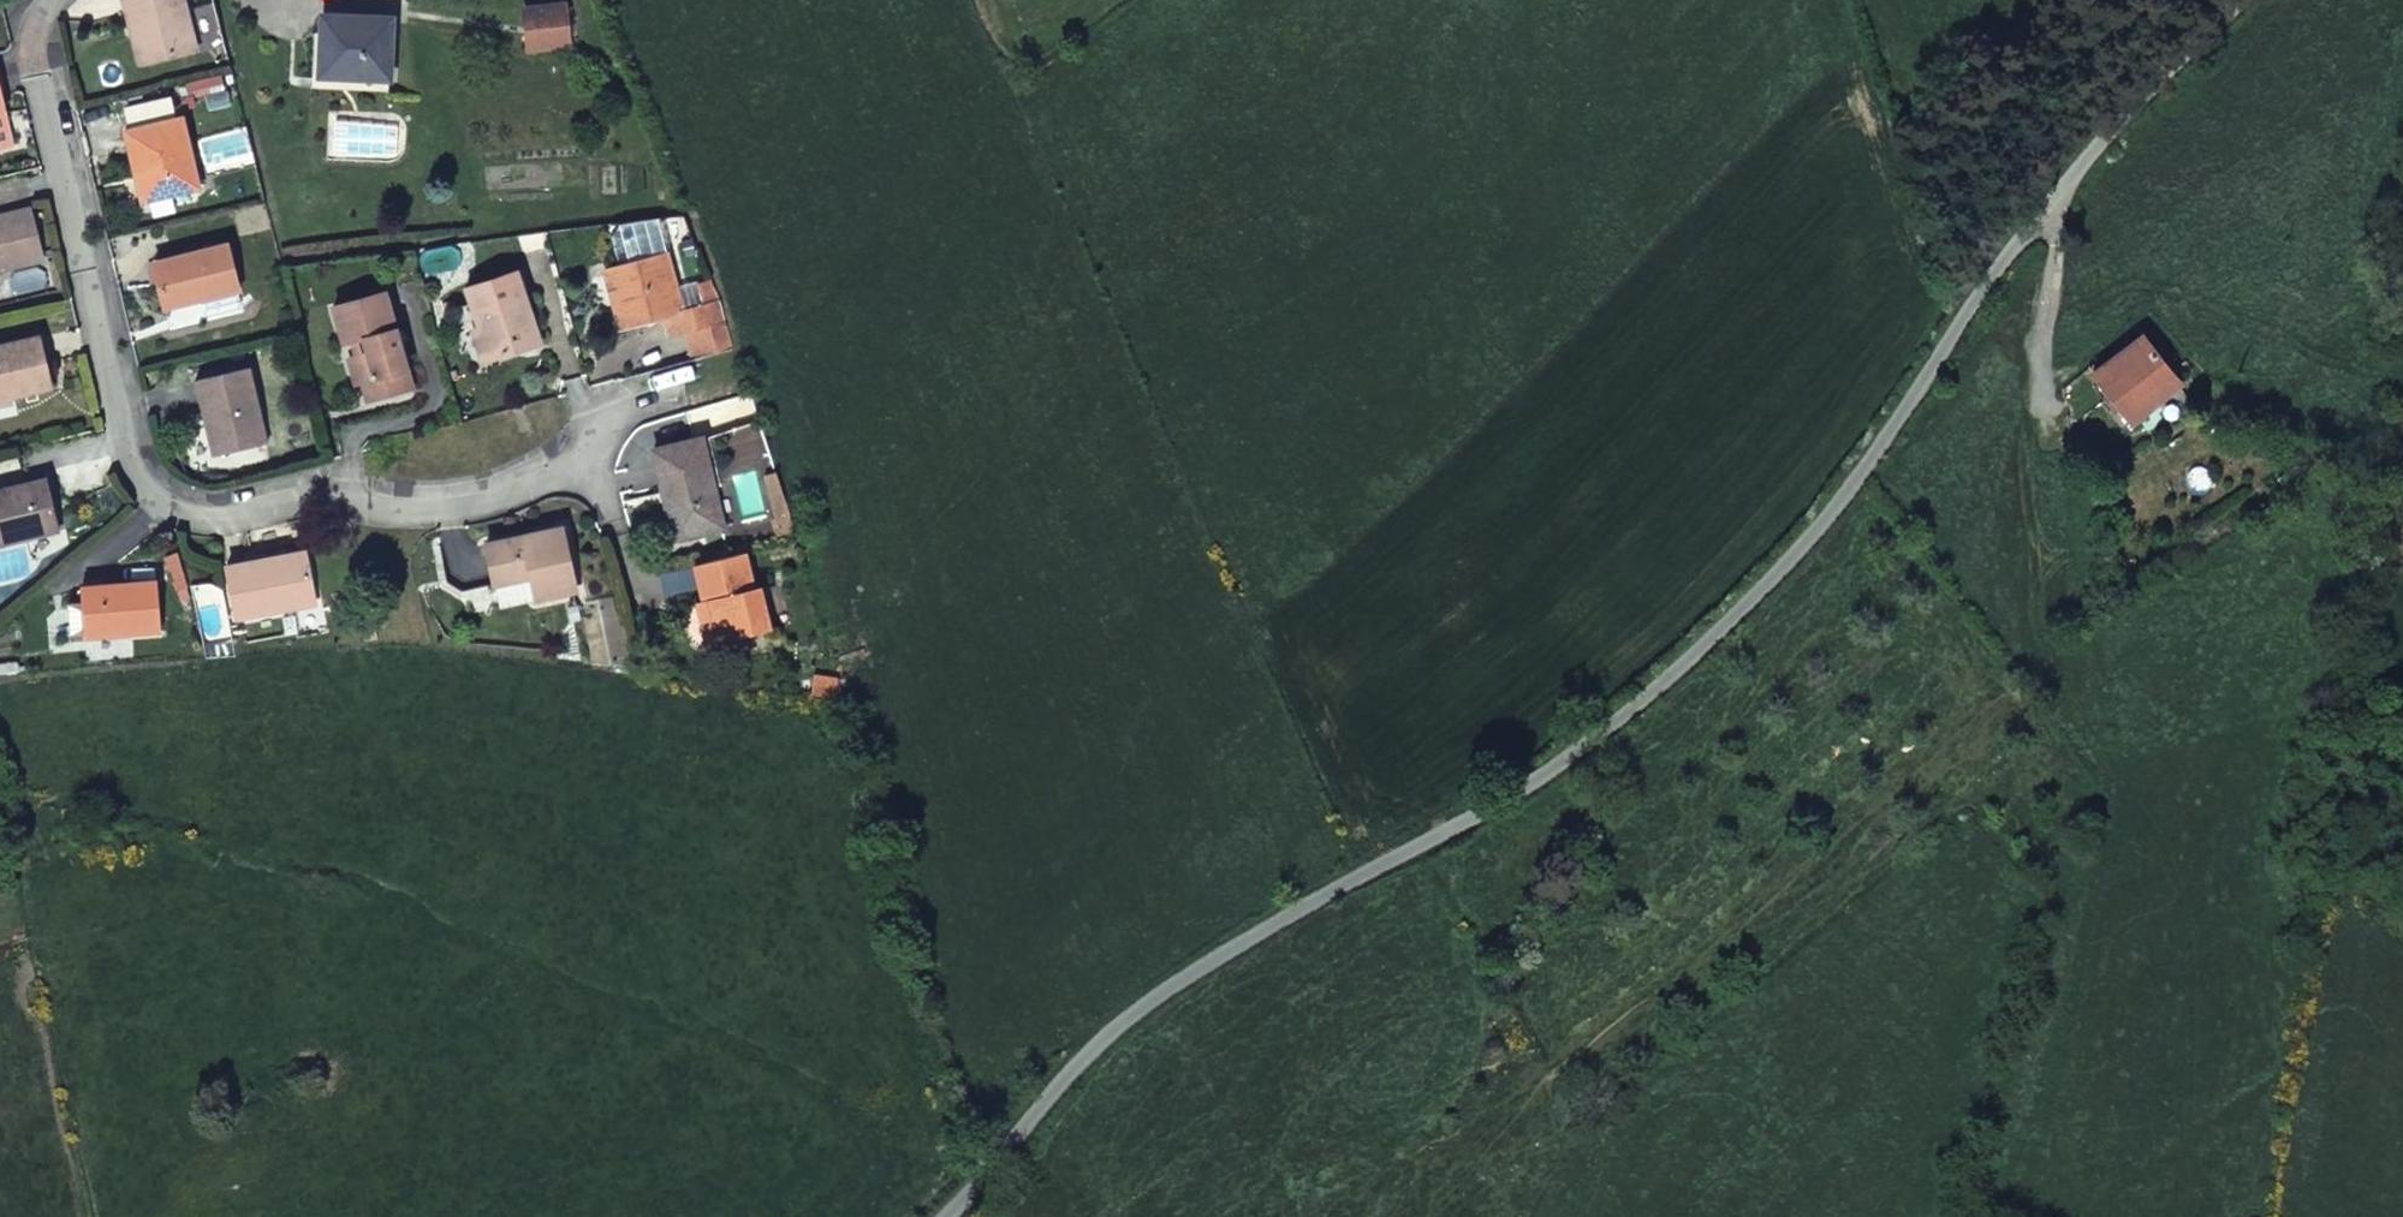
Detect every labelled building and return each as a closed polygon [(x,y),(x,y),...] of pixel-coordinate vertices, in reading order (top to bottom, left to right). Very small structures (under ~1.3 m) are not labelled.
[(148,67),(197,57),(184,0),(125,0),(132,33),(140,32),(148,67)] [(570,42),(565,4),(523,9),(527,47),(570,42)] [(390,81),(392,20),(324,17),(321,76),(390,81)] [(140,68),(148,67),(140,32),(132,33),(140,68)] [(337,114),(332,155),(400,157),(402,121),(337,114)] [(148,178),(155,204),(203,192),(186,122),(130,136),(140,180),(148,178)] [(147,206),(155,204),(148,178),(140,180),(147,206)] [(30,213),(0,220),(0,272),(43,263),(30,213)] [(244,293),(233,247),(156,264),(168,310),(244,293)] [(728,326),(722,306),(686,315),(671,257),(614,272),(623,308),(617,310),(623,333),(670,321),(675,340),(728,326)] [(623,308),(614,272),(607,274),(617,310),(623,308)] [(482,329),(492,361),(541,346),(517,274),(469,290),(482,329)] [(381,380),(386,399),(417,390),(388,294),(338,309),(349,347),(369,341),(372,353),(356,358),(364,385),(368,384),(381,380)] [(483,364),(492,361),(482,329),(472,332),(483,364)] [(51,391),(39,342),(0,350),(0,402),(51,391)] [(2082,417),(2095,446),(2167,411),(2171,418),(2201,402),(2185,366),(2153,381),(2140,352),(2083,378),(2097,410),(2082,417)] [(217,419),(226,455),(269,446),(252,373),(201,384),(209,421),(217,419)] [(373,402),(386,399),(381,380),(368,384),(373,402)] [(218,457),(226,455),(217,419),(209,421),(218,457)] [(726,530),(706,444),(656,455),(667,497),(672,496),(682,540),(726,530)] [(49,479),(0,490),(0,544),(60,530),(49,479)] [(580,593),(565,532),(489,549),(498,588),(535,580),(540,602),(580,593)] [(245,561),(246,567),(266,562),(268,570),(307,562),(303,550),(245,561)] [(755,593),(746,556),(696,569),(705,607),(713,606),(722,644),(772,633),(762,592),(755,593)] [(266,562),(246,567),(226,571),(239,622),(318,606),(307,562),(268,570),(266,562)] [(163,629),(157,580),(83,588),(84,603),(88,633),(88,636),(163,629)] [(489,605),(485,590),(466,594),(470,610),(489,605)] [(88,633),(84,603),(70,604),(74,635),(88,633)] [(713,606),(705,607),(699,609),(709,647),(722,644),(713,606)] [(811,696),(844,700),(840,684),(814,679),(811,696)]
